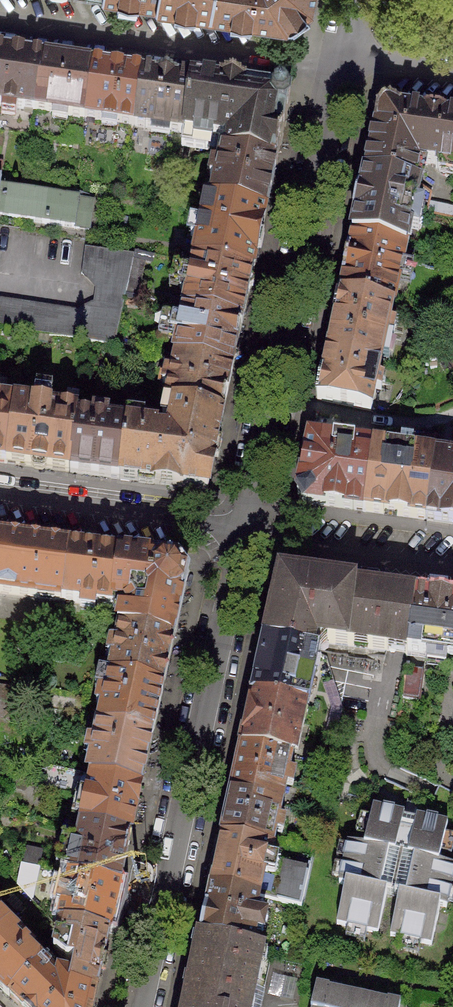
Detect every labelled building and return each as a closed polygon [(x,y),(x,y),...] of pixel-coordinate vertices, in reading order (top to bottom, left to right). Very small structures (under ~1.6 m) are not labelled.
[(214,8),(215,0),(158,0),(175,2),(174,8),(194,11),(195,5),(214,8)] [(214,8),(232,11),(231,17),(251,20),(251,14),(286,19),(291,16),(294,21),(310,9),(307,5),(312,1),(312,0),(215,0),(214,8)] [(36,111),(43,59),(0,52),(0,106),(36,111)] [(36,111),(85,119),(92,66),(43,59),(36,111)] [(85,119),(134,126),(142,73),(92,66),(85,119)] [(142,73),(134,126),(184,133),(192,81),(142,73)] [(229,154),(276,164),(290,96),(192,81),(184,133),(182,146),(211,150),(213,138),(231,141),(229,154)] [(379,109),(366,175),(417,186),(421,164),(437,165),(436,169),(452,172),(452,120),(379,109)] [(266,214),(276,164),(229,154),(225,153),(215,203),(266,214)] [(366,175),(353,235),(407,247),(420,186),(417,186),(366,175)] [(88,231),(92,203),(0,189),(0,218),(88,231)] [(253,276),(266,214),(215,203),(209,201),(195,263),(253,276)] [(353,235),(340,295),(394,308),(407,247),(353,235)] [(115,347),(135,256),(87,248),(83,274),(96,289),(94,303),(77,313),(0,300),(0,329),(115,347)] [(243,324),(253,276),(195,263),(185,312),(243,324)] [(340,295),(328,355),(381,367),(394,308),(340,295)] [(235,361),(243,324),(185,312),(175,357),(178,358),(234,369),(235,361)] [(371,412),(381,367),(328,355),(318,400),(371,412)] [(230,386),(234,369),(178,358),(168,405),(224,417),(230,386)] [(6,463),(71,472),(78,419),(78,415),(49,411),(50,404),(36,402),(35,409),(14,406),(6,463)] [(6,463),(14,406),(0,404),(0,463),(6,463)] [(168,405),(164,422),(170,423),(168,435),(159,433),(160,430),(143,428),(144,422),(128,419),(126,426),(119,478),(208,491),(224,417),(168,405)] [(71,472),(119,478),(126,426),(108,424),(109,417),(93,415),(93,421),(78,419),(71,472)] [(314,416),(310,437),(337,441),(338,435),(342,436),(344,423),(314,416)] [(337,441),(310,437),(298,493),(307,503),(365,511),(374,446),(337,441)] [(436,454),(374,446),(365,511),(427,519),(436,454)] [(436,454),(427,519),(452,523),(452,457),(436,454)] [(0,538),(0,593),(62,601),(69,548),(0,538)] [(118,554),(69,548),(62,601),(112,607),(112,602),(118,554)] [(173,642),(188,576),(183,568),(179,562),(118,554),(112,602),(124,604),(129,615),(120,614),(117,630),(121,631),(173,642)] [(408,657),(409,653),(417,594),(281,576),(266,644),(319,655),(322,645),(408,657)] [(452,659),(452,599),(417,594),(409,653),(452,659)] [(163,690),(173,642),(121,631),(111,679),(163,690)] [(266,644),(254,697),(307,709),(319,655),(266,644)] [(423,672),(406,670),(402,700),(419,703),(423,672)] [(152,739),(163,690),(111,679),(100,728),(152,739)] [(21,704),(23,690),(0,687),(0,702),(21,704)] [(254,697),(243,749),(293,760),(295,750),(299,751),(307,709),(254,697)] [(0,702),(0,717),(20,719),(21,704),(0,702)] [(141,789),(152,739),(100,728),(89,777),(93,778),(141,789)] [(243,749),(233,794),(283,805),(293,760),(243,749)] [(80,775),(50,768),(46,783),(77,790),(80,775)] [(130,836),(141,789),(93,778),(82,825),(130,836)] [(233,794),(222,839),(274,850),(283,805),(233,794)] [(373,807),(364,846),(348,842),(339,884),(346,885),(337,925),(378,934),(387,894),(400,897),(391,935),(431,944),(440,906),(446,907),(452,876),(452,866),(439,863),(448,824),(416,817),(415,819),(403,816),(403,814),(373,807)] [(119,886),(130,836),(82,825),(70,875),(119,886)] [(222,839),(212,888),(259,899),(263,879),(267,880),(268,878),(274,850),(222,839)] [(18,884),(32,899),(38,868),(22,864),(18,884)] [(283,881),(268,878),(267,880),(263,879),(259,899),(279,903),(300,907),(307,876),(285,871),(283,881)] [(108,935),(119,886),(70,875),(60,924),(108,935)] [(212,888),(201,936),(252,947),(259,919),(254,918),(259,899),(212,888)] [(10,926),(0,916),(0,936),(10,926)] [(95,994),(108,935),(60,924),(54,949),(67,963),(73,963),(75,964),(72,981),(71,989),(95,994)] [(10,997),(43,964),(31,953),(34,950),(10,926),(0,936),(0,987),(10,997)] [(185,1006),(250,1006),(263,949),(252,947),(201,936),(185,1006)] [(95,994),(71,989),(72,981),(64,975),(59,979),(43,964),(10,997),(21,1006),(93,1006),(95,994)] [(317,984),(312,1006),(355,1006),(358,995),(330,988),(330,987),(317,984)] [(358,995),(355,1006),(399,1006),(401,1002),(387,999),(387,1001),(358,995)]
